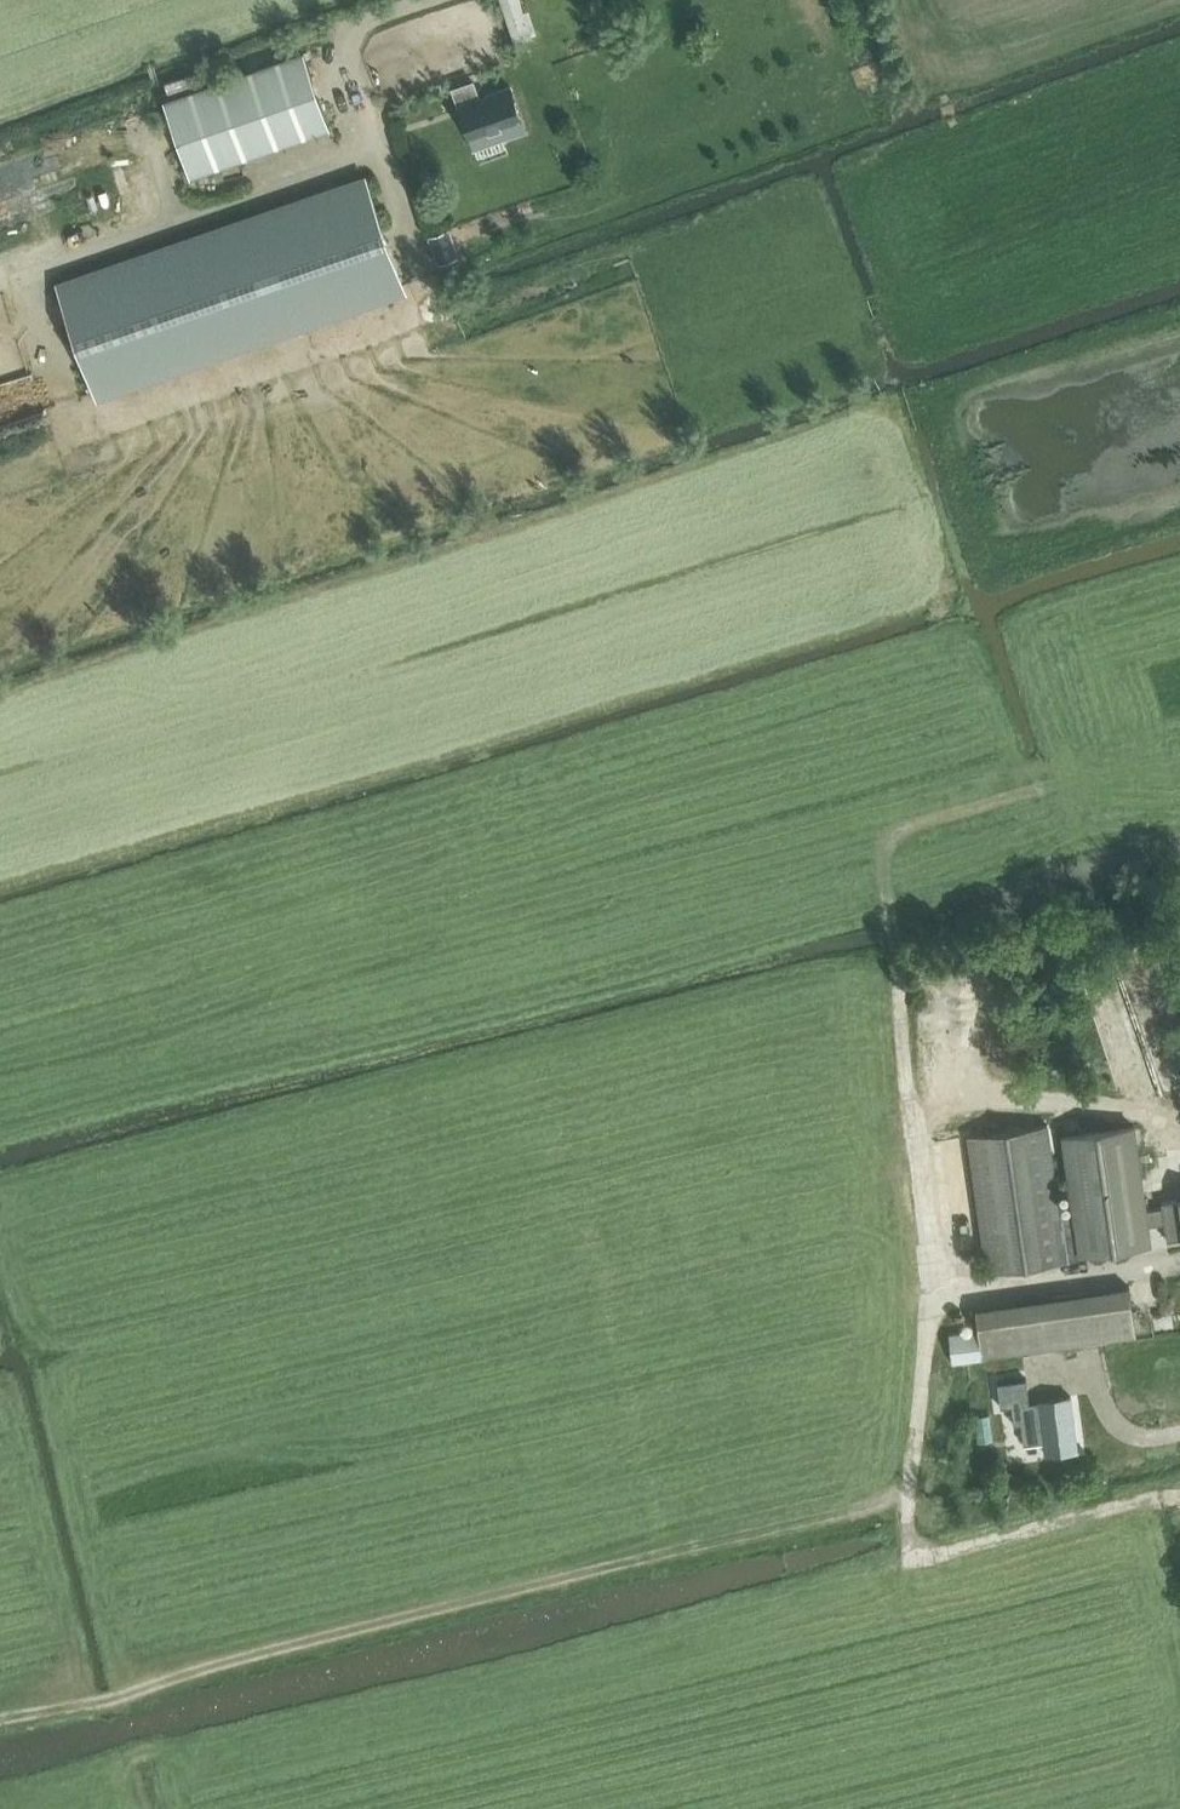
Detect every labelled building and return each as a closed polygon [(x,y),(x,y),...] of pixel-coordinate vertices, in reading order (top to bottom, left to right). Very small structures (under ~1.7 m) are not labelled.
[(331,129),(304,51),(164,99),(191,177),(331,129)] [(502,137),(526,128),(511,85),(460,103),(472,137),(499,127),(502,137)] [(408,293),(367,174),(56,280),(97,400),(408,293)] [(438,263),(459,256),(450,230),(429,237),(438,263)] [(1162,1201),(1162,1206),(1146,1208),(1134,1126),(1063,1136),(1074,1213),(1060,1215),(1047,1125),(968,1136),(987,1270),(1080,1256),(1080,1251),(1150,1241),(1148,1223),(1164,1221),(1167,1239),(1179,1237),(1179,1198),(1162,1201)] [(1136,1335),(1129,1286),(975,1308),(978,1328),(949,1332),(953,1360),(1136,1335)] [(1026,1378),(998,1381),(1001,1406),(1012,1405),(1014,1424),(1021,1423),(1024,1443),(1044,1441),(1045,1453),(1078,1448),(1071,1396),(1030,1401),(1027,1378),(1026,1378)]
